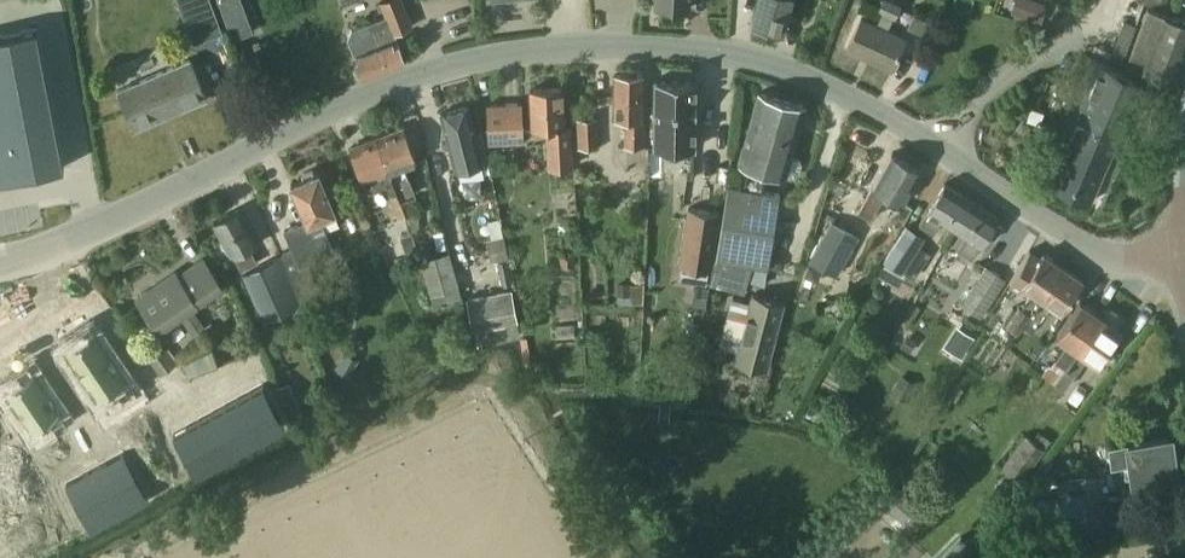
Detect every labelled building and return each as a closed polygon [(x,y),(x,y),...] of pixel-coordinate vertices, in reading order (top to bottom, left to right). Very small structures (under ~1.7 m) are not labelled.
[(195,41),(220,31),(209,0),(180,0),(195,41)] [(348,37),(363,77),(406,61),(395,32),(412,25),(402,0),(385,0),(381,2),(387,17),(369,24),(351,30),(348,37)] [(753,24),(784,31),(791,0),(758,0),(753,24)] [(879,11),(882,12),(887,15),(893,17),(896,19),(902,5),(890,0),(884,0),(879,11)] [(1184,56),(1184,21),(1146,8),(1127,67),(1176,83),(1184,56)] [(244,10),(225,17),(232,36),(251,29),(244,10)] [(862,18),(848,49),(891,69),(906,39),(862,18)] [(0,35),(0,180),(64,167),(37,28),(0,35)] [(1140,82),(1087,59),(1060,124),(1067,127),(1044,182),(1090,201),(1140,82)] [(190,60),(118,90),(134,129),(207,98),(190,60)] [(624,146),(642,146),(641,75),(615,75),(616,118),(624,118),(624,146)] [(697,79),(655,79),(654,146),(696,147),(697,79)] [(572,166),(570,136),(570,126),(564,126),(562,88),(530,90),(532,128),(547,127),(549,167),(572,166)] [(739,162),(767,170),(786,175),(786,173),(795,176),(799,172),(802,163),(798,158),(791,156),(805,106),(758,93),(739,162)] [(487,105),(489,142),(523,141),(521,103),(487,105)] [(484,162),(478,139),(468,105),(441,113),(457,170),(484,162)] [(576,118),(578,148),(598,147),(596,117),(576,118)] [(415,193),(403,161),(414,156),(402,128),(377,139),(408,214),(414,212),(409,195),(415,193)] [(398,218),(406,215),(408,214),(377,139),(352,149),(365,181),(369,192),(386,186),(398,218)] [(871,219),(886,193),(902,202),(920,169),(892,153),(858,212),(871,219)] [(303,174),(303,178),(291,184),(306,219),(283,229),(299,266),(335,252),(320,218),(336,211),(318,172),(315,173),(312,170),(303,174)] [(933,232),(942,219),(954,227),(972,200),(945,182),(927,209),(928,210),(919,223),(933,232)] [(780,193),(762,190),(728,184),(716,259),(719,259),(750,264),(768,267),(780,193)] [(972,200),(954,227),(966,235),(958,248),(972,257),(980,244),(981,245),(988,235),(994,239),(1003,226),(996,222),(999,218),(972,200)] [(678,265),(714,270),(723,211),(687,206),(678,265)] [(246,272),(259,265),(249,247),(256,244),(237,209),(215,221),(231,251),(233,249),(236,255),(246,272)] [(884,226),(881,230),(893,237),(901,225),(889,218),(884,226)] [(837,275),(859,235),(831,219),(809,259),(837,275)] [(907,224),(884,258),(903,270),(919,246),(925,236),(907,224)] [(400,235),(407,255),(419,251),(412,231),(400,235)] [(504,236),(491,239),(495,261),(498,260),(508,258),(509,258),(504,236)] [(1022,326),(1042,296),(1063,266),(1044,252),(1042,254),(1029,246),(1009,283),(1020,289),(1023,283),(1033,290),(1023,306),(1019,304),(1006,323),(1018,331),(1022,326)] [(421,258),(431,294),(433,304),(462,295),(459,286),(449,250),(421,258)] [(560,253),(561,268),(575,268),(574,252),(560,253)] [(278,254),(259,265),(246,272),(243,274),(264,322),(300,302),(278,254)] [(772,254),(770,266),(782,267),(783,261),(778,254),(772,254)] [(508,258),(498,260),(503,285),(513,284),(508,258)] [(177,272),(138,299),(160,330),(164,327),(166,326),(180,317),(193,334),(205,326),(192,308),(223,287),(203,259),(180,276),(177,272)] [(719,259),(714,285),(743,292),(750,264),(719,259)] [(810,263),(805,274),(814,278),(820,276),(823,268),(810,263)] [(986,265),(962,304),(983,317),(1007,279),(986,265)] [(1031,332),(1051,303),(1061,310),(1083,280),(1063,266),(1042,296),(1022,326),(1031,332)] [(630,295),(630,282),(616,282),(616,296),(630,295)] [(872,287),(870,290),(870,293),(872,296),(876,298),(879,298),(882,296),(884,292),(884,289),(881,286),(878,284),(875,284),(872,287)] [(512,290),(467,299),(476,345),(521,336),(512,290)] [(719,345),(739,350),(736,360),(766,368),(783,303),(752,295),(751,301),(731,296),(719,345)] [(1055,359),(1065,366),(1066,366),(1077,350),(1102,315),(1081,300),(1056,335),(1067,342),(1055,359)] [(1065,388),(1087,357),(1098,365),(1123,330),(1102,315),(1077,350),(1066,366),(1065,366),(1061,372),(1054,381),(1065,388)] [(94,327),(70,342),(105,398),(129,382),(94,327)] [(959,327),(946,347),(962,357),(974,337),(959,327)] [(144,352),(160,375),(177,363),(161,340),(144,352)] [(189,375),(218,365),(212,348),(182,358),(189,375)] [(346,351),(335,368),(346,375),(357,358),(346,351)] [(1049,364),(1043,373),(1054,381),(1061,372),(1051,365),(1049,364)] [(42,373),(16,391),(46,435),(73,416),(42,373)] [(278,386),(290,413),(301,408),(289,381),(278,386)] [(259,393),(199,419),(220,465),(279,439),(259,393)] [(18,450),(0,428),(0,464),(18,450)] [(1022,482),(1046,449),(1025,434),(1001,467),(1022,482)] [(1111,465),(1130,463),(1132,478),(1177,472),(1172,435),(1108,443),(1111,465)] [(129,487),(89,516),(103,536),(144,508),(129,487)] [(896,487),(883,503),(905,522),(917,507),(918,505),(896,487)] [(1080,488),(1027,495),(1030,514),(1083,507),(1080,488)] [(25,555),(27,557),(71,557),(87,547),(71,524),(25,555)]
